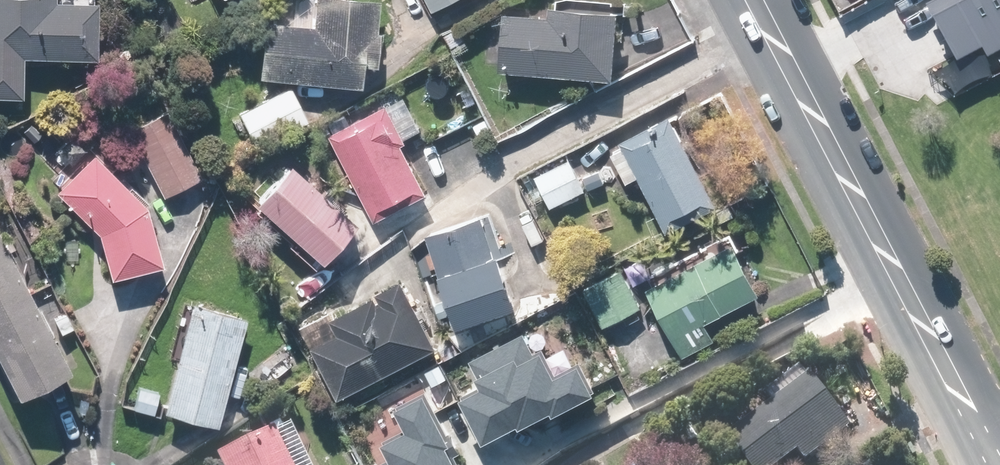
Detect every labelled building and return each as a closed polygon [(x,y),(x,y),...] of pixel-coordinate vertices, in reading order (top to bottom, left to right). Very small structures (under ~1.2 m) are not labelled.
[(24,94),(25,53),(100,55),(101,0),(0,0),(0,94),(24,94)] [(381,3),(323,0),(268,0),(263,78),(365,84),(366,64),(378,65),(381,3)] [(456,0),(433,0),(439,10),(456,0)] [(929,1),(957,60),(999,40),(999,0),(933,0),(929,1)] [(620,74),(621,7),(546,5),(546,13),(505,12),(504,71),(620,74)] [(308,118),(291,86),(239,116),(256,147),(308,118)] [(413,140),(394,102),(334,133),(377,218),(430,191),(406,143),(413,140)] [(39,128),(69,162),(96,137),(66,103),(39,128)] [(166,196),(205,175),(169,109),(130,131),(166,196)] [(673,115),(609,148),(627,184),(642,177),(668,226),(717,201),(673,115)] [(166,261),(151,202),(97,153),(60,191),(102,231),(113,275),(166,261)] [(573,159),(535,176),(549,207),(587,189),(573,159)] [(352,229),(285,169),(249,209),(316,269),(352,229)] [(484,214),(430,233),(463,324),(523,302),(504,250),(498,252),(484,214)] [(75,365),(0,224),(0,351),(22,393),(75,365)] [(709,321),(761,291),(733,241),(650,288),(688,355),(719,337),(709,321)] [(608,325),(642,304),(627,279),(593,301),(608,325)] [(404,280),(332,318),(339,332),(314,346),(340,396),(438,344),(404,280)] [(167,408),(222,422),(249,316),(193,302),(167,408)] [(530,320),(467,352),(483,385),(469,392),(497,449),(613,391),(595,355),(557,374),(530,320)] [(856,430),(816,377),(738,436),(759,464),(790,464),(804,455),(810,464),(856,430)] [(430,401),(415,409),(425,427),(372,457),(376,464),(466,464),(430,401)] [(275,429),(219,457),(223,464),(293,464),(275,429)]
